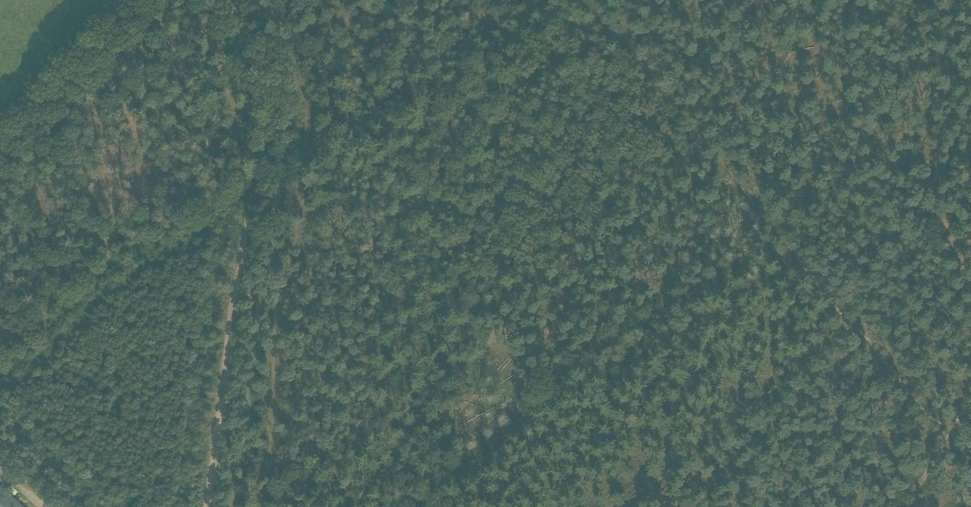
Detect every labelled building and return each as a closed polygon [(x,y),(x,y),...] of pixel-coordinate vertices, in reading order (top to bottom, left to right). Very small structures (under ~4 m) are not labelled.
[(0,487),(0,506),(22,506),(0,487)]
